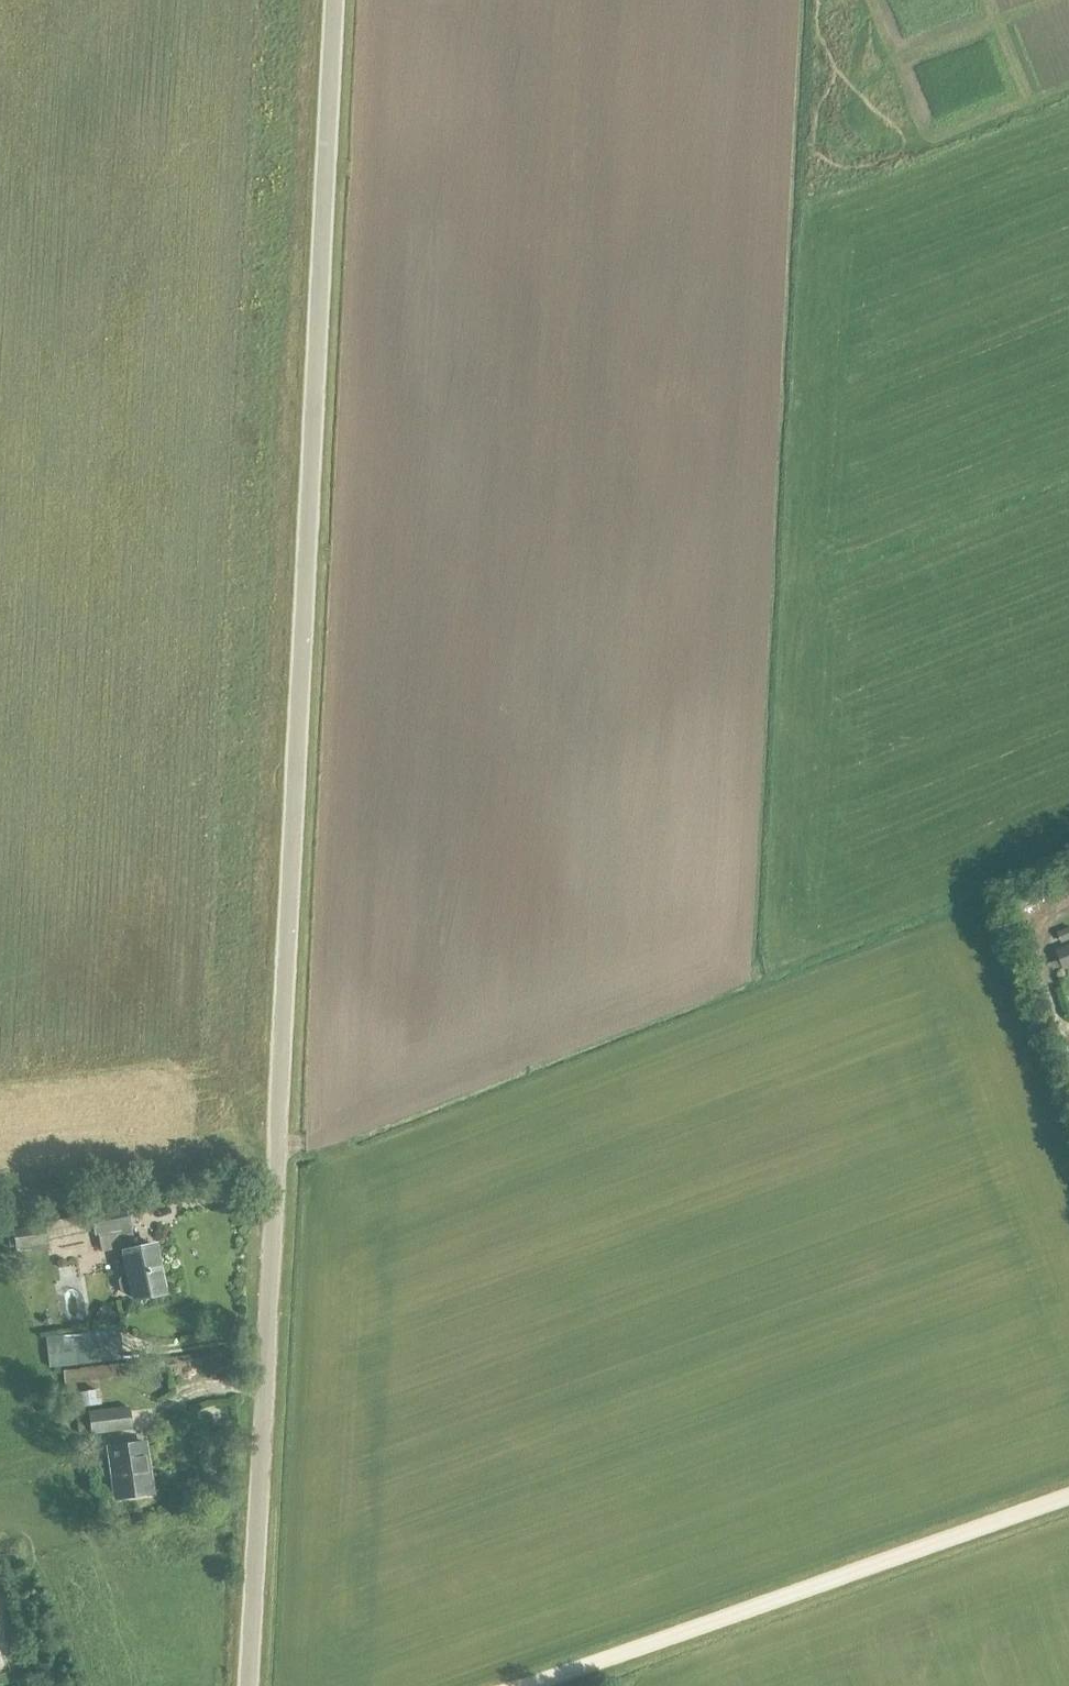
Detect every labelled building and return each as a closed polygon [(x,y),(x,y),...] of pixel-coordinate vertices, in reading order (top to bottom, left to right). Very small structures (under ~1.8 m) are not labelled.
[(1022,896),(1027,909),(1037,905),(1032,892),(1022,896)] [(1051,937),(1055,946),(1068,940),(1068,929),(1051,937)] [(1068,966),(1068,944),(1056,949),(1063,968),(1068,966)] [(93,1211),(90,1211),(94,1231),(95,1234),(98,1234),(102,1249),(126,1245),(135,1243),(128,1204),(93,1211)] [(17,1247),(48,1243),(43,1224),(14,1228),(17,1247)] [(123,1274),(118,1281),(120,1290),(127,1296),(134,1294),(135,1298),(165,1292),(155,1245),(136,1249),(135,1243),(126,1245),(127,1251),(125,1251),(129,1272),(123,1274)] [(96,1314),(110,1326),(119,1316),(105,1303),(96,1314)] [(47,1337),(48,1342),(50,1366),(123,1357),(122,1348),(121,1348),(119,1329),(47,1337)] [(67,1408),(101,1405),(100,1390),(65,1394),(67,1408)] [(79,1433),(91,1430),(92,1434),(133,1429),(131,1404),(89,1411),(75,1414),(79,1433)] [(147,1441),(136,1442),(109,1445),(115,1499),(152,1495),(148,1454),(147,1441)]
